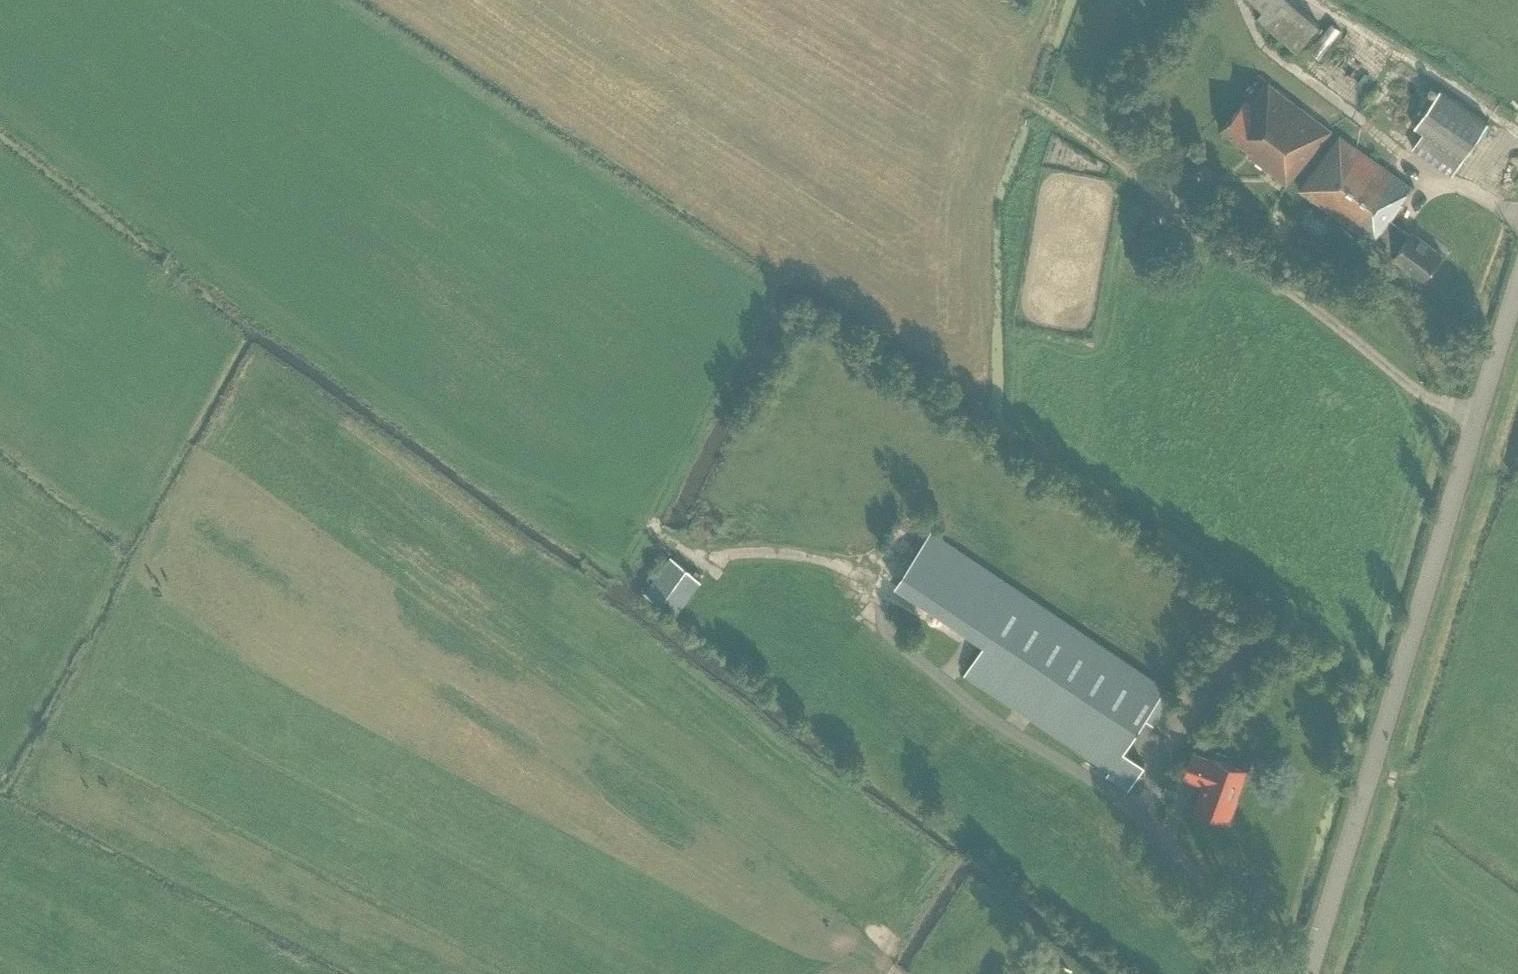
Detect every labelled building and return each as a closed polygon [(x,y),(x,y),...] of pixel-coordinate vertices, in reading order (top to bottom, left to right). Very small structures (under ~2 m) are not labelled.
[(1290,0),(1251,0),(1262,10),(1257,16),(1297,51),(1319,26),(1290,0)] [(1330,129),(1267,83),(1252,103),(1245,99),(1222,131),(1248,150),(1245,155),(1288,186),(1330,129)] [(1413,148),(1452,175),(1488,123),(1441,90),(1416,126),(1424,132),(1413,148)] [(1410,233),(1390,219),(1402,203),(1400,202),(1411,187),(1342,136),(1302,191),(1424,279),(1443,254),(1411,231),(1410,233)] [(1129,790),(1145,766),(1124,752),(1166,688),(931,532),(896,585),(985,644),(965,674),(1110,771),(1108,775),(1129,790)] [(679,618),(703,581),(670,556),(646,593),(679,618)] [(1228,818),(1246,770),(1193,750),(1184,776),(1202,782),(1194,806),(1228,818)]
